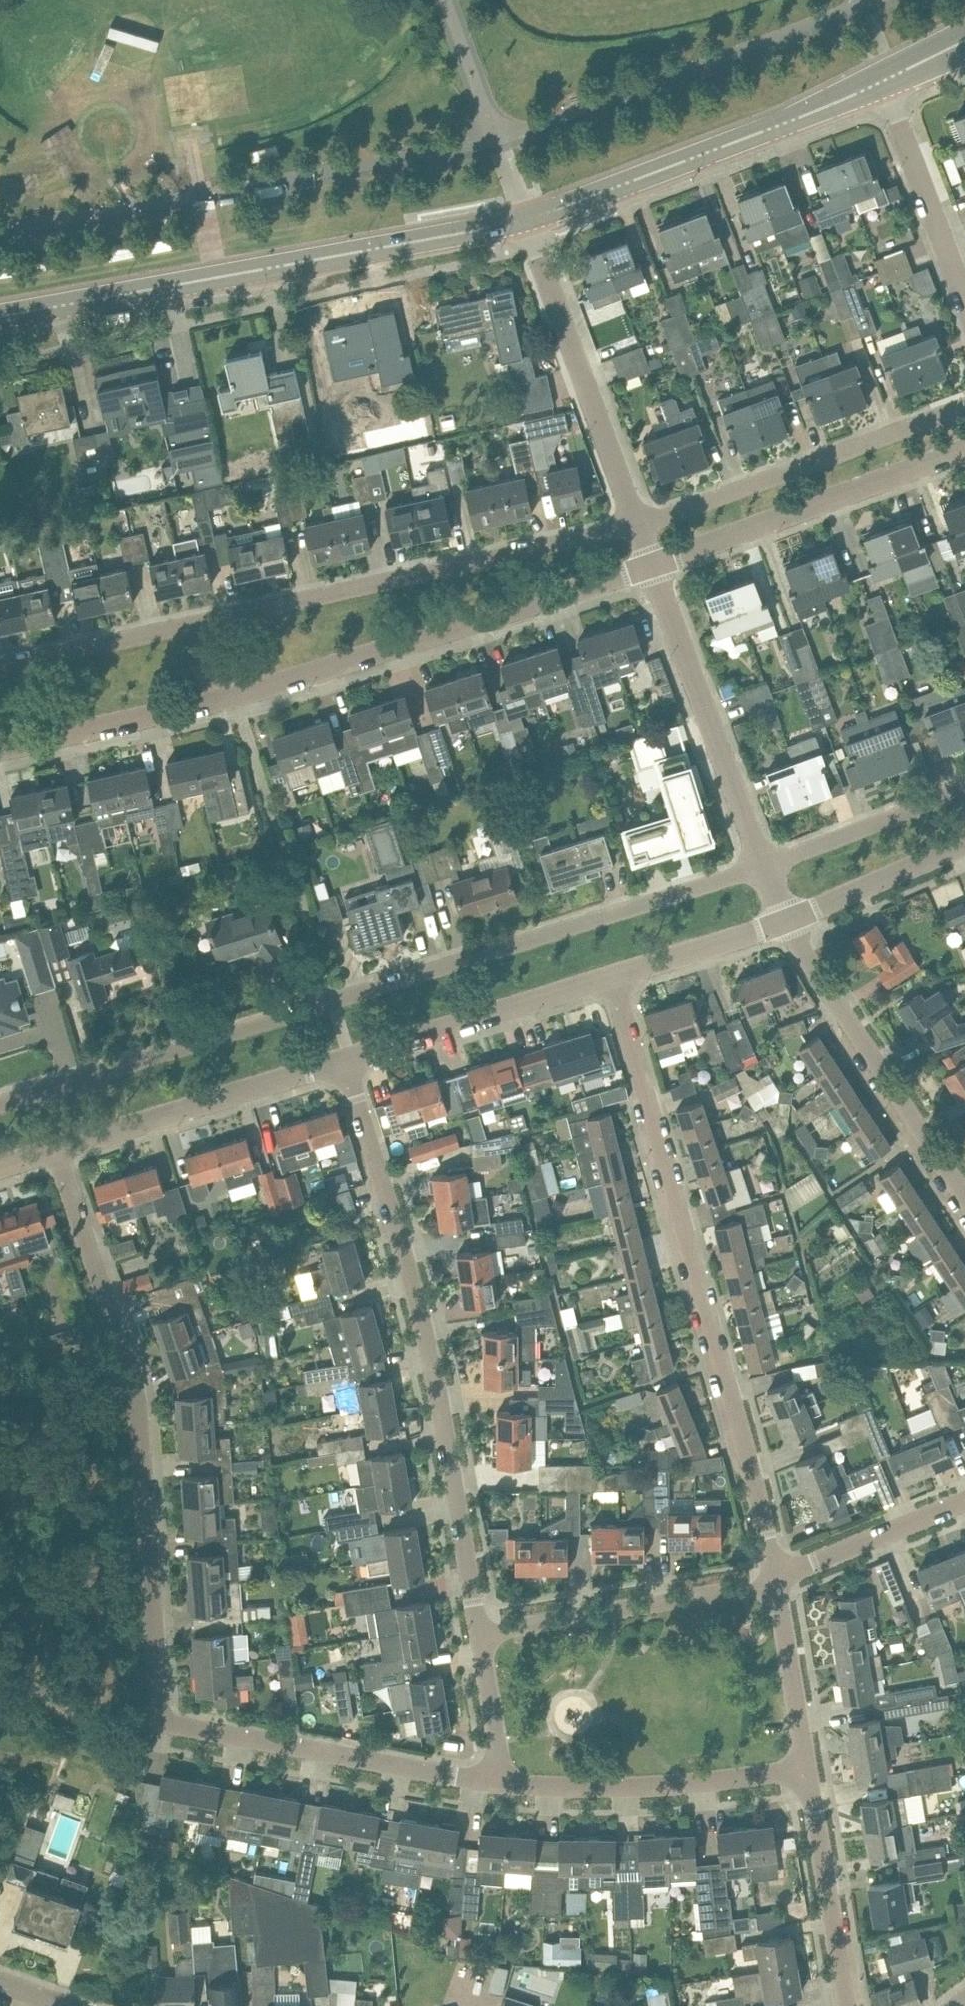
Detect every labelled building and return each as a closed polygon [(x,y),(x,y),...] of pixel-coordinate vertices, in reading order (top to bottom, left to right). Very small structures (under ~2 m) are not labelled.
[(960,144),(964,156),(964,114),(955,118),(963,140),(958,142),(959,145),(960,144)] [(840,161),(857,207),(859,211),(878,204),(889,200),(884,187),(883,185),(881,185),(878,175),(877,172),(873,174),(864,152),(862,153),(840,161)] [(850,216),(848,210),(857,207),(840,161),(817,169),(819,173),(825,192),(821,193),(822,196),(825,205),(832,223),(850,216)] [(794,203),(785,181),(761,190),(775,226),(783,249),(812,237),(799,204),(798,202),(794,203)] [(738,199),(740,203),(747,221),(742,223),(747,236),(775,226),(761,190),(738,199)] [(684,224),(702,272),(716,267),(730,262),(724,245),(720,234),(716,222),(711,223),(706,211),(682,220),(684,224)] [(687,278),(702,272),(684,224),(682,220),(659,228),(661,232),(667,250),(663,252),(664,255),(668,266),(674,282),(687,278)] [(636,262),(627,240),(603,249),(621,296),(633,290),(630,283),(646,277),(640,261),(636,262)] [(908,259),(904,248),(874,259),(878,270),(908,259)] [(584,282),(585,284),(586,284),(595,307),(613,299),(621,296),(603,249),(580,258),(588,280),(584,282)] [(857,273),(853,275),(845,251),(831,256),(841,284),(854,279),(859,277),(857,273)] [(820,261),(830,288),(841,284),(831,256),(820,260),(820,261)] [(878,270),(883,282),(909,273),(914,288),(925,295),(937,290),(928,266),(913,271),(908,259),(878,270)] [(745,262),(744,262),(753,285),(763,313),(763,314),(776,310),(766,282),(769,281),(764,267),(749,272),(745,262)] [(853,315),(865,311),(854,279),(841,284),(853,315)] [(853,315),(841,284),(830,288),(841,319),(853,315)] [(723,329),(725,328),(751,319),(763,314),(763,313),(753,285),(740,290),(742,295),(726,300),(714,304),(720,320),(723,329)] [(496,362),(498,372),(502,371),(511,414),(534,408),(554,404),(547,373),(535,375),(530,353),(523,355),(513,311),(517,310),(512,287),(486,292),(487,296),(436,308),(440,325),(438,325),(439,331),(440,340),(495,328),(502,360),(496,362)] [(355,319),(355,322),(324,328),(328,348),(331,363),(376,351),(383,383),(415,375),(414,371),(410,351),(404,353),(395,309),(368,314),(370,326),(362,328),(360,318),(355,319)] [(673,315),(683,343),(697,338),(686,310),(674,314),(673,315)] [(774,343),(786,339),(776,310),(763,314),(774,343)] [(774,343),(763,314),(751,319),(762,348),(774,343)] [(673,315),(662,319),(670,341),(662,344),(664,350),(683,343),(673,315)] [(918,325),(903,331),(908,343),(921,380),(946,371),(938,349),(942,347),(941,344),(940,344),(936,333),(923,338),(918,325)] [(707,368),(697,338),(683,343),(689,359),(694,373),(707,368)] [(664,350),(666,355),(674,352),(684,377),(694,373),(689,359),(683,343),(664,350)] [(880,353),(885,368),(890,366),(898,389),(921,380),(908,343),(880,353)] [(651,369),(642,345),(612,356),(621,380),(651,369)] [(279,439),(290,437),(291,443),(310,439),(295,367),(267,373),(262,350),(226,358),(233,387),(220,389),(224,409),(238,407),(236,395),(252,392),(256,407),(272,404),(279,439)] [(838,350),(823,355),(835,387),(839,401),(842,409),(867,400),(864,392),(858,378),(863,376),(862,373),(857,361),(844,366),(838,350)] [(835,387),(823,355),(795,366),(806,394),(806,397),(811,395),(819,418),(842,409),(839,401),(835,387)] [(112,375),(97,379),(103,406),(125,401),(130,424),(162,417),(173,470),(179,468),(178,464),(192,461),(197,485),(195,485),(195,486),(222,481),(201,383),(162,391),(155,361),(111,371),(112,375)] [(19,396),(20,402),(22,408),(7,411),(14,443),(30,440),(28,430),(71,420),(62,382),(48,385),(49,389),(19,396)] [(748,388),(746,389),(753,410),(764,438),(788,429),(779,407),(784,405),(775,382),(749,391),(748,388)] [(719,399),(723,411),(728,425),(732,424),(740,447),(764,438),(753,410),(746,389),(719,399)] [(677,401),(672,399),(661,403),(667,420),(684,468),(708,459),(700,436),(705,434),(695,407),(681,412),(677,401)] [(403,425),(380,430),(383,445),(430,435),(423,400),(399,405),(403,425)] [(565,411),(545,415),(523,419),(527,437),(534,464),(548,461),(542,435),(569,429),(565,411)] [(648,455),(653,454),(661,476),(684,468),(667,420),(653,425),(657,436),(644,441),(648,452),(647,453),(648,455)] [(103,466),(117,463),(109,430),(96,433),(103,466)] [(103,466),(96,433),(74,437),(82,471),(103,466)] [(534,464),(527,437),(513,440),(520,468),(534,464)] [(453,482),(468,479),(462,452),(447,455),(453,482)] [(439,486),(442,485),(453,482),(447,455),(432,458),(437,480),(439,486)] [(378,456),(364,459),(367,474),(366,474),(372,501),(387,497),(378,456)] [(556,507),(585,500),(576,463),(548,469),(556,507)] [(366,474),(352,477),(357,499),(358,504),(361,503),(372,501),(366,474)] [(532,512),(524,475),(495,481),(502,510),(504,518),(532,512)] [(504,518),(502,510),(495,481),(467,487),(475,525),(504,518)] [(447,510),(442,485),(439,486),(423,489),(421,483),(412,485),(415,498),(421,529),(423,536),(452,530),(450,522),(447,510)] [(215,486),(203,489),(206,501),(209,517),(216,544),(228,542),(215,486)] [(203,489),(192,491),(195,507),(202,535),(204,547),(216,544),(209,517),(206,501),(203,489)] [(301,489),(287,491),(289,499),(288,499),(292,518),(306,515),(301,489)] [(423,536),(421,529),(415,498),(386,505),(390,523),(395,543),(423,536)] [(292,518),(288,499),(277,502),(281,520),(282,529),(294,526),(292,518)] [(945,513),(950,527),(945,529),(951,545),(955,557),(964,553),(964,501),(943,509),(945,513)] [(331,505),(324,507),(327,518),(306,522),(310,541),(314,561),(342,554),(334,516),(331,505)] [(334,516),(342,554),(371,548),(370,540),(367,528),(363,510),(334,516)] [(86,515),(60,521),(63,539),(90,533),(86,515)] [(920,543),(912,520),(887,529),(900,564),(907,581),(934,570),(929,554),(930,554),(925,541),(920,543)] [(64,600),(76,597),(69,567),(63,539),(60,521),(46,524),(50,539),(39,542),(42,555),(53,552),(64,600)] [(50,539),(46,524),(34,526),(38,542),(39,542),(50,539)] [(865,537),(866,542),(873,560),(868,562),(873,574),(900,564),(887,529),(865,537)] [(137,561),(150,559),(144,531),(131,534),(137,561)] [(291,566),(283,533),(255,539),(263,572),(291,566)] [(137,561),(131,534),(120,536),(126,564),(137,561)] [(205,550),(200,551),(197,536),(174,541),(177,556),(183,582),(184,589),(212,583),(205,550)] [(255,539),(228,545),(231,558),(236,578),(263,572),(255,539)] [(833,549),(809,558),(822,593),(851,582),(846,570),(841,571),(833,549)] [(42,555),(45,572),(18,578),(28,624),(56,618),(52,602),(64,600),(53,552),(42,555)] [(184,589),(183,582),(177,556),(150,562),(157,595),(184,589)] [(786,566),(788,572),(794,589),(789,590),(794,603),(795,603),(801,617),(827,607),(822,593),(809,558),(786,566)] [(69,567),(76,597),(79,613),(106,607),(99,573),(96,561),(69,567)] [(134,600),(127,567),(99,573),(106,607),(134,600)] [(1,630),(28,624),(18,578),(0,582),(0,625),(1,630)] [(762,600),(754,578),(730,586),(747,632),(775,622),(767,599),(762,600)] [(716,633),(725,630),(729,628),(734,642),(749,636),(747,632),(730,586),(707,595),(715,617),(710,619),(711,622),(712,622),(716,633)] [(964,618),(964,587),(954,591),(964,618)] [(953,623),(964,618),(954,591),(943,595),(953,623)] [(886,647),(898,643),(889,615),(876,620),(886,647)] [(964,618),(953,623),(964,653),(964,652),(964,620),(964,618)] [(886,647),(876,620),(864,624),(874,652),(886,647)] [(645,656),(633,621),(607,629),(622,674),(637,670),(634,660),(645,656)] [(808,676),(820,672),(804,626),(791,630),(808,676)] [(579,639),(581,645),(591,678),(582,681),(595,723),(607,719),(592,672),(603,669),(608,683),(623,679),(622,674),(607,629),(579,639)] [(796,680),(808,676),(791,630),(780,634),(796,680)] [(897,677),(908,673),(898,643),(886,647),(897,677)] [(565,668),(557,645),(531,654),(545,698),(570,690),(580,722),(586,725),(595,723),(582,681),(580,681),(575,665),(565,668)] [(897,677),(886,647),(874,652),(885,681),(897,677)] [(502,663),(505,670),(510,686),(499,689),(504,705),(513,730),(514,730),(517,737),(527,734),(520,711),(546,702),(545,698),(531,654),(502,663)] [(647,660),(663,703),(675,698),(659,655),(647,660)] [(494,709),(481,670),(454,678),(464,709),(465,709),(469,724),(470,726),(495,718),(501,734),(513,730),(504,705),(494,709)] [(808,676),(819,707),(831,702),(820,672),(808,676)] [(819,707),(808,676),(796,680),(808,711),(819,707)] [(454,678),(426,687),(438,723),(450,718),(454,729),(469,724),(464,709),(454,678)] [(772,689),(768,679),(756,683),(737,690),(741,701),(772,689)] [(947,686),(945,687),(964,740),(964,687),(949,693),(947,686)] [(945,687),(914,698),(921,716),(924,715),(929,728),(933,726),(942,748),(964,740),(945,687)] [(777,703),(772,689),(741,701),(746,714),(764,708),(770,727),(781,723),(774,704),(777,703)] [(405,694),(378,703),(391,743),(406,738),(404,733),(416,729),(405,694)] [(350,712),(361,747),(363,747),(364,751),(353,754),(361,779),(372,776),(366,757),(393,748),(391,743),(378,703),(350,712)] [(906,736),(896,707),(868,718),(883,761),(886,769),(910,760),(902,737),(906,736)] [(886,769),(883,761),(868,718),(840,728),(850,756),(855,755),(863,777),(886,769)] [(329,719),(302,727),(316,772),(317,772),(343,764),(352,791),(363,787),(360,779),(361,779),(353,754),(341,758),(329,719)] [(440,764),(452,760),(442,726),(429,730),(440,764)] [(274,736),(276,743),(281,760),(271,764),(285,807),(296,803),(291,788),(319,779),(317,772),(316,772),(302,727),(274,736)] [(657,729),(630,738),(639,768),(646,766),(661,815),(624,826),(637,866),(713,843),(707,824),(709,823),(703,804),(701,805),(698,794),(704,792),(695,764),(689,766),(685,752),(666,758),(657,729)] [(440,764),(429,730),(417,734),(427,768),(440,764)] [(831,774),(817,734),(789,744),(795,761),(808,797),(831,789),(826,775),(831,774)] [(573,743),(561,746),(565,758),(576,754),(573,743)] [(233,788),(224,748),(195,755),(203,788),(210,820),(239,815),(239,813),(249,811),(244,786),(233,788)] [(501,777),(526,769),(520,750),(519,751),(519,750),(505,755),(507,762),(497,765),(501,777)] [(203,788),(195,755),(167,761),(172,780),(176,798),(190,795),(189,791),(203,788)] [(772,792),(770,793),(776,809),(808,797),(795,761),(767,771),(771,782),(770,782),(771,784),(769,785),(772,792)] [(154,802),(146,765),(117,772),(128,820),(142,817),(140,805),(154,802)] [(128,820),(117,772),(89,778),(97,815),(110,812),(112,823),(128,820)] [(84,869),(82,872),(90,877),(94,873),(99,872),(97,866),(98,865),(95,852),(94,852),(87,821),(76,823),(76,820),(67,783),(39,789),(46,821),(51,841),(68,837),(69,843),(71,843),(73,849),(78,854),(82,853),(84,861),(81,863),(84,869)] [(39,789),(11,795),(19,832),(32,829),(31,824),(46,821),(39,789)] [(172,828),(184,826),(179,801),(167,804),(172,828)] [(159,830),(159,831),(161,843),(175,840),(172,828),(167,804),(154,806),(159,830)] [(107,849),(101,818),(87,821),(94,852),(95,852),(107,849)] [(389,883),(375,887),(379,899),(348,908),(349,910),(354,929),(350,930),(354,944),(383,935),(382,933),(389,931),(391,937),(405,933),(397,908),(421,901),(416,885),(427,881),(419,856),(410,859),(411,862),(406,864),(392,818),(365,827),(379,872),(385,870),(389,883)] [(479,858),(482,870),(459,877),(453,879),(464,914),(517,898),(508,869),(524,864),(518,845),(513,825),(490,832),(496,853),(479,858)] [(552,887),(588,876),(585,868),(613,860),(607,841),(604,832),(548,850),(544,837),(529,841),(533,856),(539,875),(547,873),(552,887)] [(29,875),(24,855),(20,836),(9,838),(18,878),(29,875)] [(2,860),(11,899),(22,897),(18,878),(9,838),(0,840),(0,849),(2,860)] [(442,847),(420,854),(420,856),(419,856),(427,881),(451,874),(442,847)] [(143,883),(129,886),(131,895),(144,891),(143,883)] [(103,893),(90,896),(93,907),(106,904),(103,893)] [(343,917),(336,893),(315,900),(322,924),(343,917)] [(964,901),(944,909),(950,923),(964,916),(964,904),(964,901)] [(292,963),(275,940),(278,939),(267,903),(209,921),(221,957),(257,945),(278,973),(292,963)] [(39,926),(49,958),(67,953),(57,920),(39,926)] [(902,940),(891,947),(875,923),(854,937),(870,961),(878,956),(886,968),(880,971),(888,985),(919,965),(902,940)] [(57,985),(39,926),(14,933),(33,993),(57,985)] [(128,947),(142,942),(138,929),(115,937),(119,949),(94,957),(92,951),(70,958),(75,975),(83,998),(79,999),(79,1000),(92,996),(93,1000),(104,996),(105,999),(107,999),(101,980),(135,969),(129,950),(128,947)] [(793,996),(782,964),(759,972),(770,1004),(793,996)] [(759,972),(736,981),(747,1013),(770,1004),(759,972)] [(16,1025),(15,1022),(27,1018),(16,979),(3,983),(2,979),(0,980),(0,1030),(16,1025)] [(915,1030),(923,1025),(937,1048),(964,1039),(964,1022),(954,1026),(945,1011),(951,1006),(939,988),(924,998),(920,992),(899,1005),(915,1030)] [(701,1031),(692,998),(668,1005),(670,1012),(682,1049),(683,1053),(696,1050),(691,1034),(701,1031)] [(668,1005),(645,1012),(655,1045),(657,1045),(660,1055),(682,1049),(670,1012),(668,1005)] [(741,1059),(754,1053),(738,1017),(725,1023),(741,1059)] [(784,1045),(805,1032),(802,1018),(778,1026),(784,1045)] [(578,1033),(568,1036),(571,1045),(579,1069),(582,1080),(617,1069),(606,1033),(593,1037),(591,1029),(589,1030),(589,1027),(578,1031),(578,1033)] [(742,1066),(727,1028),(715,1033),(731,1071),(742,1066)] [(818,1074),(837,1061),(818,1034),(799,1046),(818,1074)] [(568,1036),(544,1044),(545,1047),(531,1052),(541,1086),(556,1081),(555,1076),(579,1069),(571,1045),(568,1036)] [(944,1057),(952,1070),(944,1075),(960,1099),(964,1096),(964,1043),(955,1049),(944,1057)] [(499,1053),(500,1057),(491,1060),(505,1103),(527,1096),(525,1091),(541,1086),(531,1052),(516,1057),(514,1053),(512,1053),(511,1050),(499,1053)] [(480,1111),(505,1103),(491,1060),(467,1067),(469,1071),(453,1076),(465,1110),(478,1106),(480,1111)] [(818,1074),(827,1088),(795,1109),(804,1122),(836,1101),(855,1089),(837,1061),(818,1074)] [(678,1073),(681,1082),(670,1086),(674,1098),(697,1090),(689,1069),(678,1073)] [(717,1100),(741,1090),(734,1075),(711,1086),(717,1100)] [(439,1081),(438,1076),(414,1084),(425,1117),(446,1110),(448,1115),(465,1110),(453,1076),(439,1081)] [(391,1091),(394,1100),(384,1103),(393,1132),(404,1129),(402,1124),(425,1117),(414,1084),(391,1091)] [(873,1116),(855,1089),(836,1101),(854,1129),(869,1119),(873,1116)] [(604,1104),(601,1091),(587,1096),(591,1108),(604,1104)] [(709,1123),(702,1100),(677,1108),(685,1131),(709,1123)] [(784,1102),(777,1101),(775,1118),(789,1119),(790,1102),(784,1102)] [(750,1115),(753,1110),(744,1104),(740,1109),(750,1115)] [(591,1115),(589,1107),(566,1113),(576,1154),(612,1145),(618,1143),(610,1110),(591,1115)] [(345,1132),(337,1108),(306,1118),(314,1142),(333,1136),(342,1163),(358,1158),(349,1131),(345,1132)] [(750,1115),(740,1109),(737,1115),(746,1121),(750,1115)] [(873,1116),(869,1119),(854,1129),(872,1157),(891,1144),(873,1116)] [(314,1142),(306,1118),(275,1127),(283,1152),(279,1153),(284,1169),(319,1158),(314,1142)] [(717,1147),(709,1123),(685,1131),(693,1155),(717,1147)] [(485,1126),(471,1130),(474,1143),(489,1139),(485,1126)] [(489,1139),(474,1143),(471,1144),(474,1169),(501,1165),(499,1151),(518,1148),(519,1148),(515,1131),(489,1139)] [(258,1171),(262,1170),(259,1159),(254,1161),(247,1136),(215,1145),(217,1152),(223,1170),(228,1187),(253,1180),(251,1174),(258,1172),(258,1171)] [(436,1153),(448,1149),(445,1138),(433,1142),(436,1153)] [(430,1143),(429,1140),(410,1146),(414,1160),(436,1153),(433,1142),(430,1143)] [(618,1143),(612,1145),(576,1154),(584,1186),(602,1181),(626,1175),(618,1143)] [(185,1155),(187,1161),(193,1180),(188,1181),(191,1192),(193,1196),(198,1199),(206,1197),(209,1191),(205,1176),(223,1170),(217,1152),(215,1145),(185,1155)] [(725,1170),(717,1147),(693,1155),(701,1178),(725,1170)] [(525,1177),(542,1173),(535,1148),(519,1152),(525,1177)] [(766,1161),(769,1156),(759,1150),(756,1155),(766,1161)] [(766,1161),(756,1155),(752,1161),(762,1167),(766,1161)] [(899,1163),(894,1165),(880,1175),(898,1202),(917,1190),(899,1163)] [(156,1164),(125,1173),(133,1199),(152,1193),(156,1208),(158,1214),(167,1212),(169,1220),(187,1214),(178,1184),(164,1188),(156,1164)] [(709,1202),(715,1199),(724,1196),(727,1206),(752,1198),(741,1165),(725,1170),(701,1178),(709,1202)] [(468,1181),(468,1179),(467,1170),(465,1170),(465,1166),(450,1168),(448,1171),(449,1173),(433,1175),(434,1178),(430,1178),(432,1190),(436,1190),(437,1201),(482,1194),(480,1182),(477,1180),(468,1181)] [(272,1167),(262,1170),(258,1171),(258,1172),(271,1215),(285,1210),(284,1206),(275,1177),(272,1167)] [(326,1177),(331,1192),(349,1185),(344,1170),(326,1177)] [(112,1177),(95,1183),(97,1189),(103,1208),(97,1209),(97,1210),(98,1210),(101,1220),(113,1216),(116,1215),(117,1221),(138,1214),(133,1199),(125,1173),(123,1174),(122,1171),(111,1175),(112,1177)] [(792,1209),(823,1191),(811,1172),(786,1187),(792,1209)] [(288,1173),(275,1177),(284,1206),(301,1201),(295,1183),(291,1184),(288,1173)] [(542,1173),(525,1177),(531,1199),(548,1195),(542,1173)] [(634,1206),(626,1175),(602,1181),(610,1212),(634,1206)] [(864,1180),(858,1184),(839,1197),(847,1210),(872,1194),(864,1180)] [(350,1188),(331,1194),(329,1195),(335,1214),(356,1208),(350,1188)] [(935,1218),(917,1190),(898,1202),(916,1230),(935,1218)] [(482,1194),(437,1201),(441,1227),(449,1226),(461,1224),(490,1220),(486,1194),(482,1194)] [(10,1237),(19,1265),(31,1262),(27,1252),(50,1245),(44,1226),(45,1226),(37,1201),(2,1212),(4,1218),(10,1237)] [(763,1203),(736,1209),(739,1219),(715,1224),(721,1250),(765,1239),(761,1223),(767,1222),(763,1203)] [(642,1238),(634,1206),(610,1212),(618,1243),(642,1238)] [(10,1237),(4,1218),(2,1212),(0,1212),(0,1271),(5,1270),(14,1296),(27,1291),(19,1265),(10,1237)] [(193,1234),(206,1231),(202,1216),(189,1219),(193,1234)] [(494,1221),(495,1233),(524,1229),(522,1216),(494,1221)] [(858,1229),(871,1219),(858,1218),(858,1223),(858,1229)] [(953,1245),(935,1218),(916,1230),(934,1257),(953,1245)] [(839,1241),(850,1234),(840,1219),(829,1226),(839,1241)] [(888,1247),(879,1232),(873,1235),(871,1231),(871,1219),(858,1229),(858,1230),(864,1240),(875,1256),(888,1247)] [(524,1229),(495,1233),(498,1247),(526,1243),(524,1229)] [(133,1238),(129,1239),(110,1245),(115,1258),(134,1252),(146,1248),(142,1236),(133,1239),(133,1238)] [(318,1294),(271,1306),(275,1319),(303,1312),(333,1304),(329,1291),(366,1280),(354,1238),(335,1244),(321,1247),(324,1259),(319,1261),(321,1266),(310,1269),(318,1294)] [(649,1270),(642,1238),(618,1243),(626,1275),(649,1270)] [(769,1253),(765,1239),(721,1250),(727,1273),(752,1268),(761,1265),(759,1256),(769,1253)] [(953,1245),(934,1257),(952,1285),(964,1276),(964,1263),(953,1245)] [(495,1274),(491,1248),(457,1253),(461,1279),(495,1274)] [(548,1261),(555,1259),(553,1249),(546,1251),(548,1261)] [(555,1259),(548,1261),(551,1272),(558,1271),(555,1259)] [(758,1291),(752,1268),(727,1273),(733,1297),(758,1291)] [(150,1270),(141,1274),(122,1280),(127,1295),(146,1289),(155,1286),(150,1270)] [(649,1270),(626,1275),(630,1292),(615,1295),(619,1311),(657,1301),(649,1270)] [(902,1284),(904,1273),(897,1272),(895,1283),(902,1284)] [(798,1285),(802,1279),(793,1273),(789,1279),(798,1285)] [(902,1284),(909,1285),(910,1274),(904,1273),(902,1284)] [(495,1274),(461,1279),(465,1305),(499,1300),(495,1274)] [(155,1321),(152,1322),(157,1336),(160,1335),(164,1347),(211,1331),(206,1317),(192,1275),(168,1283),(173,1300),(161,1305),(165,1316),(155,1320),(155,1321)] [(942,1294),(953,1312),(964,1304),(964,1276),(952,1285),(953,1285),(942,1294)] [(798,1285),(789,1279),(785,1284),(794,1291),(798,1285)] [(540,1291),(540,1295),(514,1299),(515,1312),(552,1306),(547,1289),(540,1291)] [(764,1315),(758,1291),(733,1297),(739,1321),(764,1315)] [(619,1311),(619,1312),(621,1319),(623,1328),(638,1324),(642,1339),(665,1333),(657,1301),(619,1311)] [(333,1304),(303,1312),(306,1324),(322,1319),(328,1344),(380,1329),(372,1304),(336,1314),(333,1304)] [(935,1319),(925,1304),(914,1312),(924,1327),(935,1319)] [(515,1312),(517,1322),(517,1330),(484,1330),(484,1357),(518,1356),(518,1358),(535,1358),(535,1325),(556,1324),(552,1306),(515,1312)] [(572,1323),(576,1322),(572,1306),(561,1309),(564,1324),(572,1323)] [(619,1312),(602,1316),(603,1323),(621,1319),(619,1312)] [(770,1338),(764,1315),(739,1321),(744,1344),(770,1338)] [(603,1323),(602,1316),(577,1321),(583,1346),(591,1344),(587,1327),(603,1323)] [(810,1333),(814,1327),(805,1321),(801,1326),(810,1333)] [(564,1324),(567,1336),(575,1334),(572,1323),(564,1324)] [(810,1333),(801,1326),(797,1332),(807,1338),(810,1333)] [(939,1339),(940,1328),(933,1327),(932,1338),(939,1339)] [(939,1339),(945,1340),(947,1329),(940,1328),(939,1339)] [(328,1344),(334,1364),(303,1369),(305,1383),(357,1373),(355,1363),(387,1354),(380,1329),(328,1344)] [(55,1331),(42,1335),(48,1355),(61,1351),(55,1331)] [(173,1373),(181,1370),(191,1367),(195,1379),(195,1381),(226,1375),(225,1374),(225,1373),(222,1363),(216,1346),(211,1331),(164,1347),(168,1358),(165,1359),(170,1373),(173,1372),(173,1373)] [(260,1333),(262,1358),(278,1356),(275,1331),(260,1333)] [(665,1333),(642,1339),(646,1355),(632,1359),(638,1381),(652,1378),(650,1371),(673,1365),(665,1333)] [(567,1336),(570,1347),(577,1345),(575,1334),(567,1336)] [(770,1338),(744,1344),(750,1368),(775,1362),(770,1338)] [(577,1345),(570,1347),(573,1358),(580,1356),(577,1345)] [(258,1356),(248,1358),(250,1370),(261,1368),(258,1356)] [(518,1356),(484,1357),(484,1383),(531,1383),(530,1368),(518,1368),(518,1358),(518,1356)] [(564,1357),(555,1357),(555,1384),(537,1384),(538,1397),(576,1397),(564,1357)] [(816,1375),(840,1370),(838,1358),(814,1363),(816,1375)] [(228,1362),(222,1363),(225,1373),(225,1374),(226,1375),(231,1374),(228,1362)] [(882,1367),(867,1368),(867,1377),(882,1377),(882,1367)] [(305,1383),(306,1394),(338,1389),(342,1413),(396,1402),(391,1377),(371,1380),(358,1383),(357,1373),(305,1383)] [(178,1397),(175,1397),(176,1412),(179,1412),(180,1424),(214,1422),(226,1421),(225,1406),(228,1406),(226,1375),(195,1381),(196,1394),(178,1396),(178,1397)] [(800,1395),(793,1380),(767,1390),(778,1417),(817,1400),(813,1390),(800,1395)] [(678,1381),(675,1382),(657,1390),(669,1420),(690,1412),(678,1381)] [(964,1423),(958,1407),(959,1406),(958,1405),(949,1382),(937,1386),(947,1410),(954,1427),(964,1423)] [(305,1384),(298,1385),(299,1393),(306,1392),(305,1384)] [(954,1427),(947,1410),(937,1386),(926,1391),(933,1406),(933,1407),(938,1420),(943,1431),(943,1432),(954,1427)] [(641,1391),(628,1395),(631,1405),(644,1401),(641,1391)] [(538,1410),(552,1410),(552,1418),(581,1417),(576,1397),(538,1397),(538,1410)] [(817,1400),(778,1417),(789,1442),(815,1431),(809,1416),(821,1411),(817,1400)] [(396,1402),(342,1413),(345,1425),(365,1422),(367,1433),(400,1427),(396,1402)] [(878,1458),(890,1453),(891,1453),(872,1406),(858,1412),(863,1424),(868,1436),(878,1458)] [(531,1414),(531,1411),(497,1411),(497,1438),(545,1437),(545,1438),(547,1438),(547,1414),(531,1414)] [(647,1439),(673,1429),(681,1448),(642,1449),(642,1467),(656,1468),(668,1468),(679,1462),(685,1459),(693,1458),(708,1455),(703,1443),(690,1412),(669,1420),(649,1428),(647,1439)] [(842,1433),(863,1424),(858,1412),(837,1421),(842,1433)] [(938,1420),(922,1426),(910,1431),(924,1462),(927,1470),(953,1459),(950,1450),(945,1441),(942,1432),(943,1431),(938,1420)] [(180,1424),(182,1452),(200,1451),(201,1462),(232,1460),(230,1435),(215,1437),(214,1422),(180,1424)] [(868,1436),(863,1424),(842,1433),(819,1442),(823,1452),(868,1436)] [(637,1425),(633,1435),(640,1437),(643,1427),(637,1425)] [(643,1427),(640,1437),(647,1439),(649,1428),(643,1427)] [(910,1431),(899,1435),(904,1447),(890,1453),(894,1462),(901,1480),(927,1470),(924,1462),(910,1431)] [(312,1442),(312,1446),(306,1447),(307,1455),(308,1455),(364,1447),(362,1434),(312,1442)] [(545,1437),(497,1438),(498,1464),(532,1463),(538,1464),(539,1476),(567,1476),(567,1463),(544,1464),(545,1438),(545,1437)] [(309,1464),(336,1460),(336,1463),(356,1460),(360,1485),(408,1477),(404,1451),(366,1457),(364,1447),(308,1455),(309,1464)] [(830,1468),(823,1452),(815,1455),(797,1463),(808,1489),(815,1486),(847,1473),(844,1465),(843,1462),(830,1468)] [(695,1472),(710,1469),(708,1455),(693,1458),(695,1472)] [(232,1460),(201,1462),(202,1474),(183,1475),(185,1503),(193,1502),(219,1501),(218,1486),(234,1484),(233,1474),(258,1472),(257,1459),(232,1461),(232,1460)] [(867,1464),(871,1472),(877,1486),(889,1481),(880,1460),(867,1464)] [(565,1489),(565,1504),(565,1515),(541,1526),(542,1536),(542,1570),(568,1570),(568,1532),(580,1532),(579,1504),(579,1489),(579,1463),(567,1463),(567,1476),(567,1489),(565,1489)] [(617,1471),(592,1476),(592,1463),(579,1463),(579,1489),(617,1489),(617,1471)] [(642,1467),(642,1504),(640,1504),(621,1524),(618,1524),(618,1539),(618,1557),(645,1557),(644,1526),(659,1525),(660,1515),(655,1515),(655,1496),(656,1496),(656,1468),(642,1467)] [(656,1496),(668,1495),(668,1468),(656,1468),(656,1496)] [(808,1489),(818,1515),(825,1511),(845,1503),(840,1491),(861,1483),(856,1469),(847,1473),(815,1486),(808,1489)] [(567,1489),(567,1476),(539,1476),(539,1488),(565,1489),(567,1489)] [(355,1486),(359,1510),(333,1515),(335,1527),(377,1520),(375,1508),(412,1502),(408,1477),(360,1485),(355,1486)] [(701,1497),(701,1510),(695,1510),(695,1544),(721,1544),(721,1497),(701,1497)] [(668,1511),(668,1500),(660,1500),(660,1515),(659,1525),(659,1532),(668,1532),(669,1545),(695,1544),(695,1510),(668,1511)] [(185,1503),(187,1531),(198,1531),(198,1541),(237,1539),(235,1515),(220,1516),(219,1501),(193,1502),(185,1503)] [(263,1529),(276,1528),(275,1506),(261,1507),(263,1529)] [(335,1527),(337,1539),(361,1535),(365,1561),(421,1551),(417,1525),(397,1529),(379,1532),(377,1520),(335,1527)] [(618,1524),(592,1524),(592,1557),(618,1557),(618,1539),(618,1524)] [(506,1542),(505,1525),(492,1525),(493,1542),(506,1542)] [(508,1555),(515,1555),(515,1570),(542,1570),(542,1536),(508,1536),(508,1555)] [(237,1539),(198,1541),(199,1554),(189,1554),(191,1582),(239,1579),(237,1539)] [(944,1557),(961,1597),(964,1607),(964,1549),(944,1557)] [(421,1551),(365,1561),(367,1574),(392,1570),(394,1581),(425,1576),(421,1551)] [(961,1597),(944,1557),(919,1568),(935,1607),(961,1597)] [(896,1577),(884,1582),(892,1600),(893,1604),(905,1600),(903,1596),(896,1577)] [(189,1596),(190,1610),(193,1609),(193,1611),(211,1610),(212,1621),(242,1619),(239,1579),(191,1582),(192,1595),(189,1596)] [(343,1602),(343,1603),(390,1595),(388,1583),(368,1586),(341,1590),(343,1602)] [(871,1594),(841,1599),(843,1614),(831,1616),(836,1644),(864,1639),(861,1624),(875,1622),(871,1594)] [(390,1595),(343,1603),(345,1615),(373,1610),(377,1636),(423,1627),(434,1626),(429,1599),(419,1601),(392,1606),(390,1595)] [(305,1623),(304,1611),(289,1614),(290,1625),(305,1623)] [(940,1652),(951,1648),(939,1615),(927,1620),(940,1652)] [(242,1619),(212,1621),(213,1633),(194,1634),(196,1662),(229,1660),(229,1659),(250,1658),(248,1632),(243,1632),(242,1619)] [(940,1652),(927,1620),(914,1625),(926,1657),(940,1652)] [(381,1660),(400,1657),(425,1652),(438,1651),(434,1626),(423,1627),(377,1636),(379,1649),(381,1660)] [(867,1654),(864,1639),(836,1644),(840,1671),(864,1667),(882,1664),(880,1652),(867,1654)] [(295,1688),(294,1673),(293,1656),(279,1658),(282,1690),(284,1710),(298,1709),(295,1689),(295,1688)] [(375,1674),(402,1669),(400,1657),(381,1660),(360,1664),(362,1676),(375,1674)] [(215,1702),(239,1700),(238,1687),(254,1686),(253,1673),(230,1674),(229,1660),(196,1662),(198,1690),(215,1689),(215,1702)] [(864,1667),(840,1671),(845,1699),(874,1694),(871,1678),(884,1675),(882,1664),(864,1667)] [(397,1708),(397,1709),(437,1702),(446,1700),(442,1674),(432,1676),(429,1676),(404,1681),(402,1669),(375,1674),(377,1686),(389,1684),(394,1709),(397,1708)] [(314,1684),(312,1670),(294,1673),(295,1688),(314,1684)] [(334,1681),(325,1683),(328,1699),(337,1698),(337,1700),(340,1720),(354,1718),(351,1698),(348,1678),(334,1681)] [(918,1698),(936,1695),(934,1684),(892,1690),(894,1702),(918,1698)] [(894,1703),(880,1705),(882,1718),(883,1718),(921,1711),(918,1698),(894,1702),(894,1703)] [(437,1702),(397,1709),(399,1721),(404,1720),(417,1717),(419,1730),(450,1725),(446,1700),(437,1702)] [(869,1719),(849,1722),(854,1750),(861,1748),(883,1744),(896,1742),(896,1743),(901,1742),(898,1725),(879,1724),(878,1718),(878,1717),(876,1718),(869,1719)] [(861,1748),(854,1750),(858,1777),(866,1776),(878,1774),(887,1772),(884,1756),(898,1754),(896,1743),(896,1742),(883,1744),(861,1748)] [(948,1762),(905,1769),(907,1781),(950,1774),(948,1762)] [(191,1785),(192,1778),(163,1773),(162,1780),(162,1783),(135,1778),(139,1818),(142,1819),(168,1824),(171,1809),(186,1812),(191,1785)] [(950,1774),(907,1781),(910,1794),(922,1792),(952,1787),(950,1774)] [(216,1801),(219,1783),(192,1778),(191,1785),(186,1812),(201,1814),(198,1830),(223,1835),(228,1804),(216,1801)] [(243,1788),(242,1794),(240,1806),(228,1804),(223,1835),(262,1842),(265,1826),(270,1799),(271,1793),(243,1788)] [(57,1790),(53,1802),(71,1808),(75,1796),(57,1790)] [(277,1845),(302,1849),(308,1818),(295,1816),(299,1798),(271,1793),(270,1799),(265,1826),(262,1842),(277,1845)] [(882,1798),(862,1801),(867,1829),(874,1828),(909,1822),(905,1795),(904,1794),(891,1796),(882,1798)] [(308,1818),(302,1849),(296,1879),(295,1883),(310,1885),(316,1852),(327,1854),(330,1839),(344,1842),(350,1814),(351,1808),(323,1802),(321,1809),(319,1821),(308,1818)] [(375,1831),(378,1813),(351,1808),(350,1814),(344,1842),(360,1844),(357,1859),(368,1860),(368,1862),(382,1865),(387,1833),(375,1831)] [(422,1872),(430,1822),(402,1818),(401,1824),(399,1835),(387,1833),(382,1865),(422,1872)] [(430,1822),(422,1872),(451,1877),(449,1897),(448,1907),(450,1907),(449,1914),(442,1915),(444,1935),(452,1935),(461,1936),(463,1916),(468,1846),(455,1845),(458,1827),(456,1827),(456,1823),(443,1821),(442,1824),(430,1822)] [(874,1828),(867,1829),(871,1856),(878,1855),(891,1853),(903,1851),(914,1849),(910,1821),(909,1822),(874,1828)] [(763,1875),(762,1869),(778,1868),(777,1856),(773,1822),(766,1823),(745,1826),(751,1871),(751,1870),(752,1874),(752,1877),(763,1875)] [(45,1829),(27,1823),(14,1859),(13,1858),(7,1875),(27,1883),(14,1920),(68,1939),(82,1900),(80,1899),(86,1883),(33,1864),(45,1829)] [(721,1871),(710,1872),(713,1900),(716,1935),(730,1932),(730,1926),(733,1926),(730,1896),(726,1896),(724,1877),(751,1874),(752,1874),(751,1870),(751,1871),(745,1826),(718,1829),(719,1836),(722,1861),(720,1862),(721,1871)] [(481,1830),(481,1837),(480,1847),(468,1846),(463,1916),(477,1917),(480,1881),(505,1884),(506,1866),(508,1839),(508,1832),(481,1830)] [(668,1867),(670,1884),(696,1882),(697,1893),(698,1900),(693,1901),(696,1925),(700,1924),(700,1928),(702,1937),(716,1935),(713,1900),(710,1872),(697,1873),(696,1866),(696,1863),(694,1831),(666,1833),(667,1840),(668,1867)] [(508,1839),(506,1866),(533,1869),(529,1912),(543,1914),(545,1866),(533,1866),(534,1855),(536,1834),(508,1832),(508,1839)] [(641,1876),(628,1877),(630,1917),(645,1916),(644,1896),(644,1891),(643,1885),(670,1884),(668,1867),(667,1840),(666,1833),(639,1835),(639,1842),(641,1869),(641,1876)] [(560,1843),(560,1856),(560,1867),(545,1866),(543,1914),(561,1915),(562,1891),(567,1886),(588,1886),(588,1870),(586,1836),(560,1836),(560,1843)] [(615,1836),(586,1836),(588,1870),(588,1886),(588,1887),(612,1887),(613,1917),(615,1917),(615,1925),(630,1924),(630,1917),(628,1877),(615,1878),(615,1836)] [(167,1838),(165,1846),(150,1842),(148,1850),(176,1857),(180,1842),(167,1838)] [(942,1858),(960,1855),(958,1843),(914,1849),(903,1851),(905,1863),(915,1861),(916,1861),(932,1858),(942,1857),(942,1858)] [(916,1861),(915,1861),(918,1879),(943,1876),(944,1875),(942,1858),(942,1857),(932,1858),(916,1861)] [(254,1961),(325,1958),(321,1922),(319,1906),(307,1902),(292,1897),(282,1893),(228,1874),(234,1932),(252,1931),(254,1961)] [(285,1877),(282,1893),(292,1897),(295,1883),(296,1879),(285,1877)] [(892,1882),(870,1885),(870,1886),(872,1886),(874,1897),(872,1898),(876,1920),(883,1919),(895,1917),(907,1915),(905,1901),(915,1899),(912,1880),(912,1878),(900,1880),(892,1882)] [(295,1883),(292,1897),(307,1902),(310,1885),(295,1883)] [(588,1910),(588,1888),(569,1888),(568,1910),(588,1910)] [(413,1912),(388,1908),(389,1927),(410,1935),(413,1912)] [(785,1909),(756,1912),(759,1929),(787,1925),(785,1909)] [(172,1940),(192,1938),(191,1925),(190,1910),(170,1911),(172,1940)] [(326,1962),(354,1958),(349,1918),(321,1922),(325,1958),(326,1962)] [(903,1943),(886,1947),(892,1971),(892,1973),(910,1969),(933,1963),(927,1937),(921,1939),(918,1928),(900,1933),(903,1943)] [(716,1935),(702,1937),(705,1953),(736,1947),(733,1932),(730,1932),(716,1935)] [(791,1934),(742,1943),(745,1959),(761,1956),(763,1969),(796,1963),(791,1934)] [(447,1943),(447,1954),(460,1954),(461,1936),(452,1935),(452,1943),(447,1943)] [(584,1961),(583,1935),(545,1936),(546,1962),(584,1961)] [(460,1954),(460,1956),(469,1957),(471,1937),(461,1936),(460,1954)] [(212,2005),(241,2005),(236,1943),(215,1945),(214,1939),(192,1941),(194,1955),(195,1971),(206,1970),(208,1995),(211,1994),(212,2005)] [(158,1965),(157,1944),(145,1944),(145,1965),(158,1965)] [(194,1955),(185,1956),(182,1956),(175,1964),(176,1976),(160,1976),(160,1990),(160,2005),(194,2005),(194,1990),(194,1976),(195,1971),(194,1955)] [(740,1988),(741,1993),(743,1992),(744,2001),(752,2000),(768,1997),(781,1995),(801,1992),(796,1963),(763,1969),(747,1971),(750,1986),(740,1988)] [(495,1964),(492,1986),(505,1987),(507,1965),(495,1964)] [(873,1993),(878,2005),(914,2005),(921,2004),(913,1978),(910,1969),(892,1973),(892,1971),(889,1972),(894,1985),(873,1993)] [(253,1991),(253,1998),(254,2005),(300,2005),(300,1997),(300,1991),(276,1991),(276,1977),(253,1977),(253,1991)] [(741,1993),(715,1997),(716,2005),(745,2005),(744,2001),(743,1992),(741,1993)] [(535,2003),(506,1994),(503,2005),(534,2005),(535,2003)]
